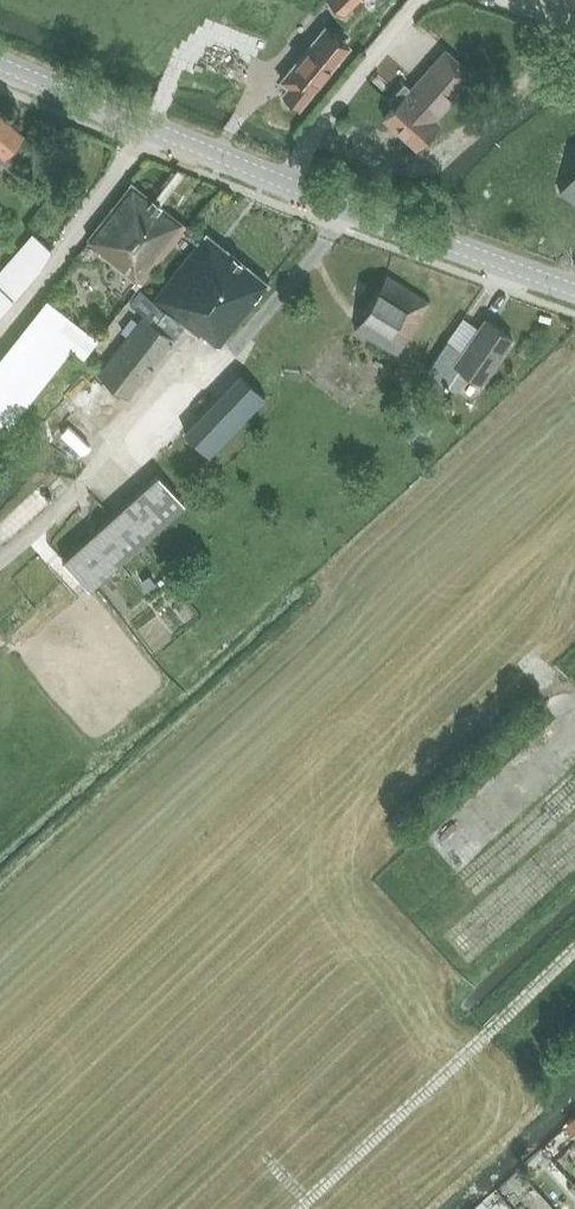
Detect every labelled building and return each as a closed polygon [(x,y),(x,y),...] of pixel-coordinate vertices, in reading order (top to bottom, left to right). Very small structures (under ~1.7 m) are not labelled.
[(343,14),(357,0),(330,0),(343,14)] [(300,107),(325,74),(324,73),(348,44),(331,30),(307,60),(300,54),(280,80),(288,86),(282,93),(300,107)] [(446,46),(429,65),(410,86),(404,82),(386,101),(393,107),(383,119),(416,148),(440,121),(437,119),(460,92),(476,73),(446,46)] [(3,153),(23,131),(0,111),(0,157),(3,153)] [(558,192),(574,204),(574,168),(558,192)] [(132,286),(136,288),(137,289),(140,284),(142,286),(189,226),(131,180),(86,237),(99,249),(97,252),(135,281),(132,286)] [(58,238),(35,218),(0,260),(0,307),(58,238)] [(219,345),(269,281),(206,230),(156,294),(145,286),(130,303),(142,311),(96,374),(129,398),(173,339),(175,340),(186,325),(197,334),(200,330),(219,345)] [(387,273),(354,328),(399,354),(430,300),(387,273)] [(47,297),(0,357),(0,424),(9,431),(88,329),(47,297)] [(484,318),(463,350),(447,340),(426,373),(445,384),(458,366),(482,383),(513,337),(484,318)] [(267,392),(241,368),(184,429),(209,453),(267,392)] [(157,470),(62,561),(90,590),(148,535),(149,537),(187,500),(157,470)]
